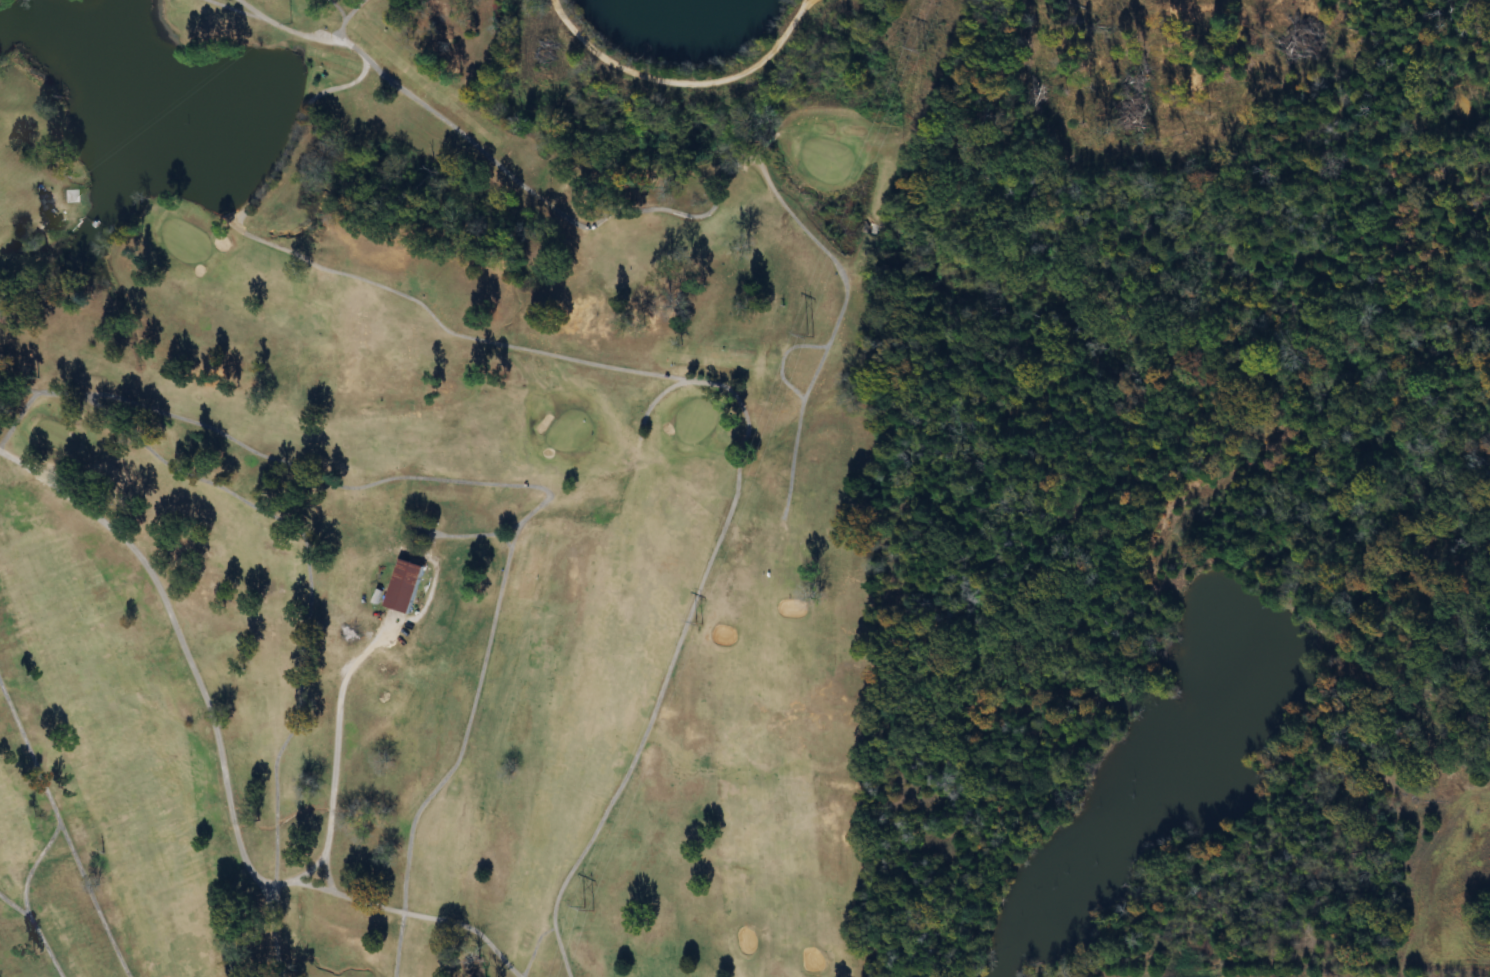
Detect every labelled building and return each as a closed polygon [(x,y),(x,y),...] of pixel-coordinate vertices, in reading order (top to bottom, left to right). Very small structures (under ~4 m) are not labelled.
[(413,614),(427,566),(402,558),(387,605),(413,614)]
